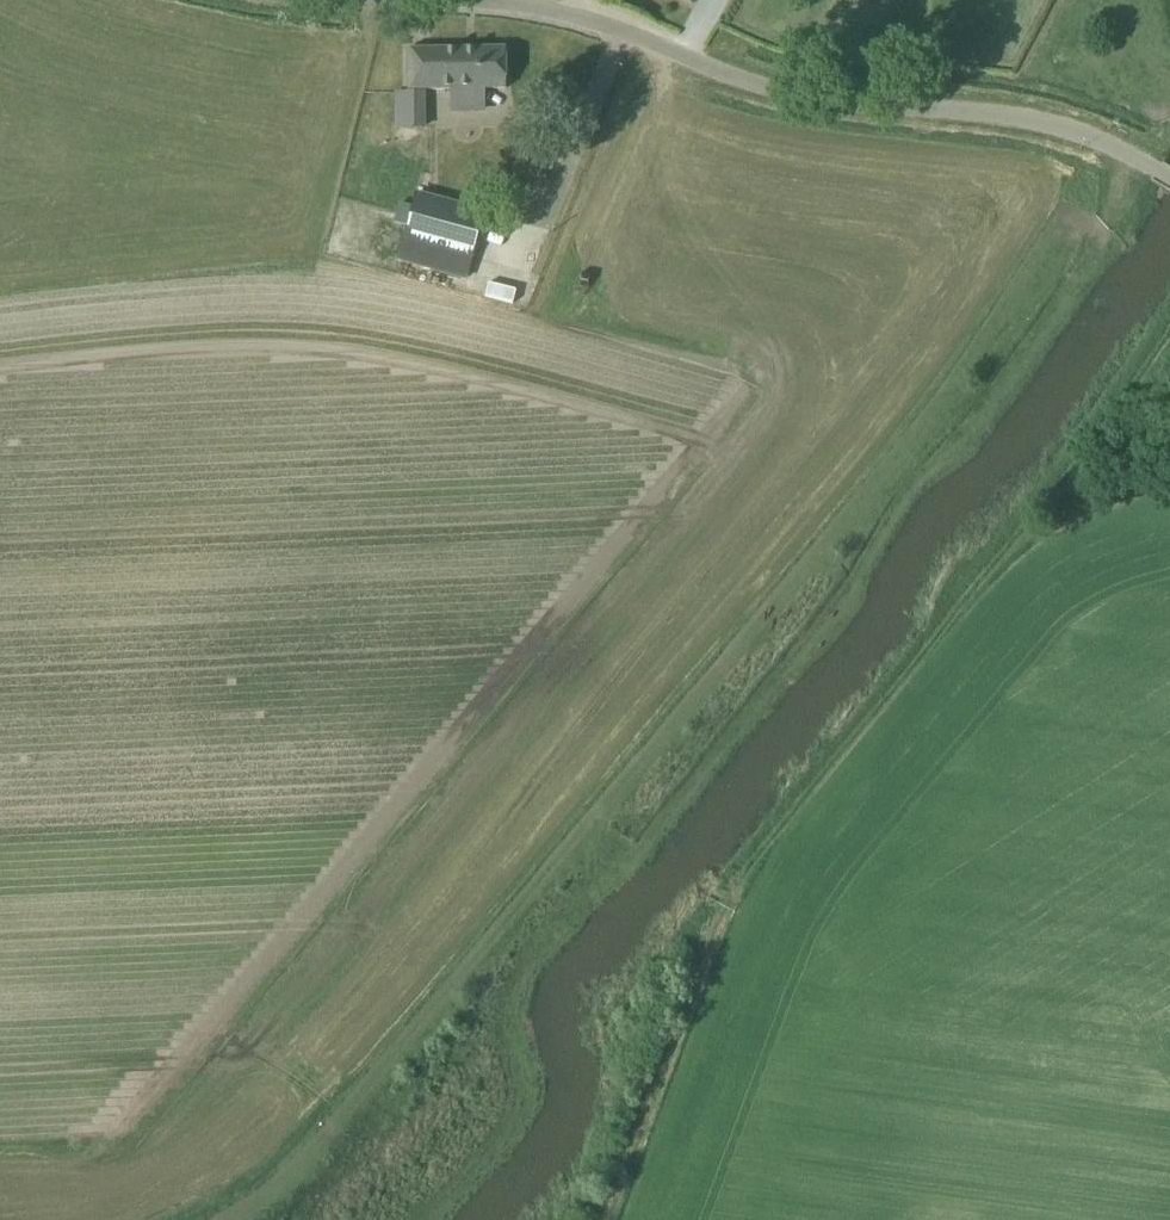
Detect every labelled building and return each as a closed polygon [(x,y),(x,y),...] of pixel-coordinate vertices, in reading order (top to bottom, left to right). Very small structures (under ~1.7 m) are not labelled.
[(407,49),(408,89),(451,88),(450,93),(486,92),(486,87),(506,87),(505,46),(407,49)] [(397,89),(396,127),(428,128),(429,90),(397,89)] [(415,191),(402,238),(397,257),(467,276),(485,210),(415,191)]
